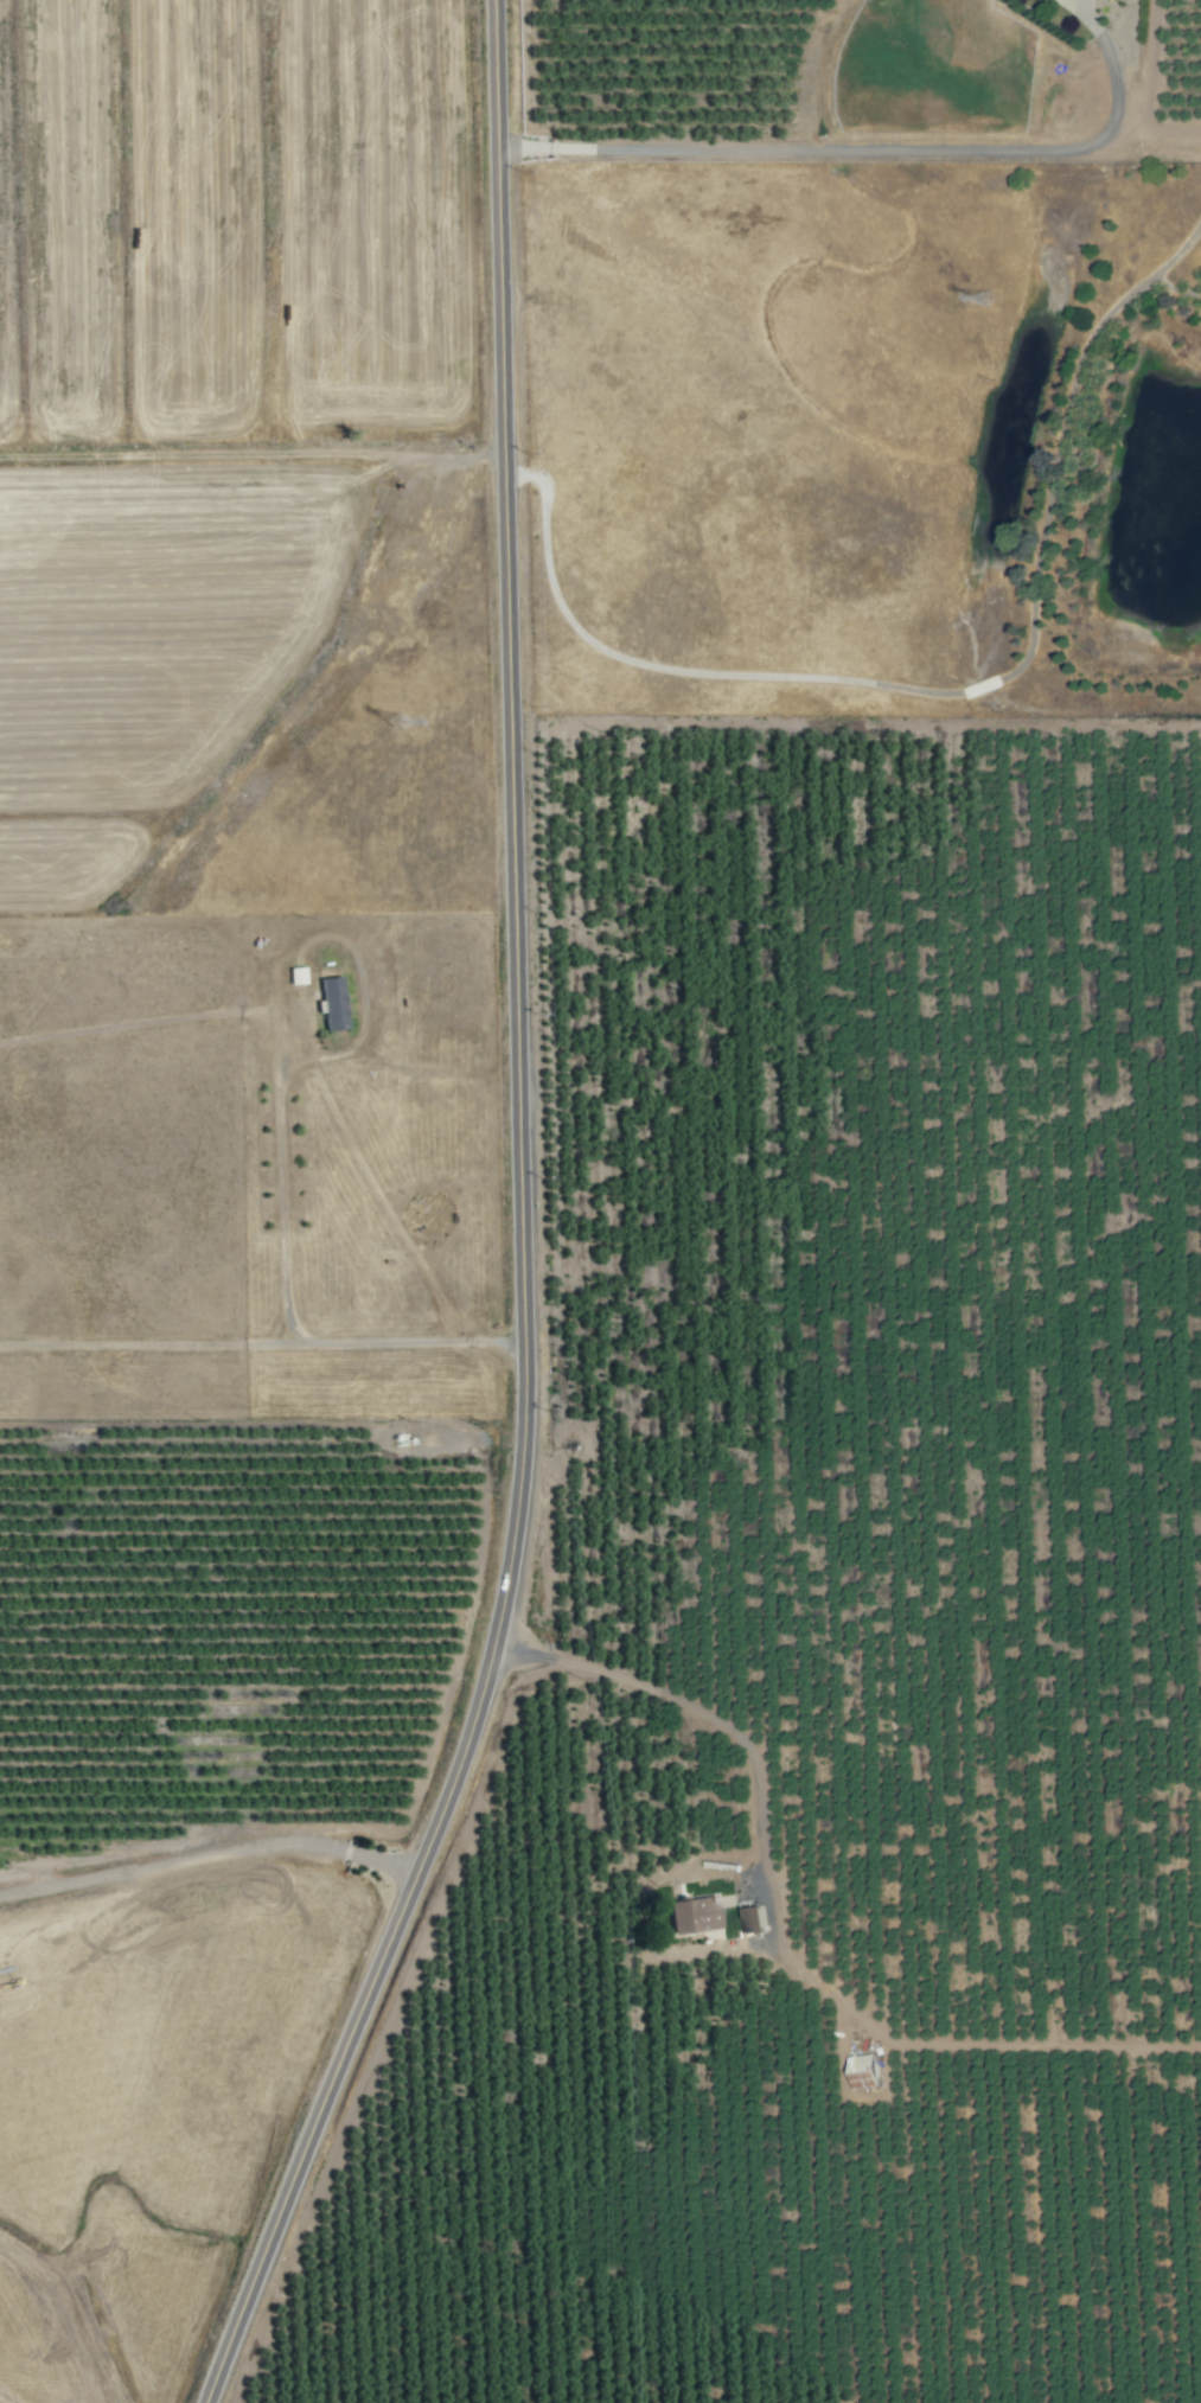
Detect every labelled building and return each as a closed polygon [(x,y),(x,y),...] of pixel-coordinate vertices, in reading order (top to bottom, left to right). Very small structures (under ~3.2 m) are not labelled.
[(343,977),(321,979),(326,1033),(347,1031),(343,977)] [(669,1903),(673,1937),(722,1931),(717,1896),(669,1903)] [(877,2090),(876,2057),(848,2057),(849,2090),(877,2090)]
